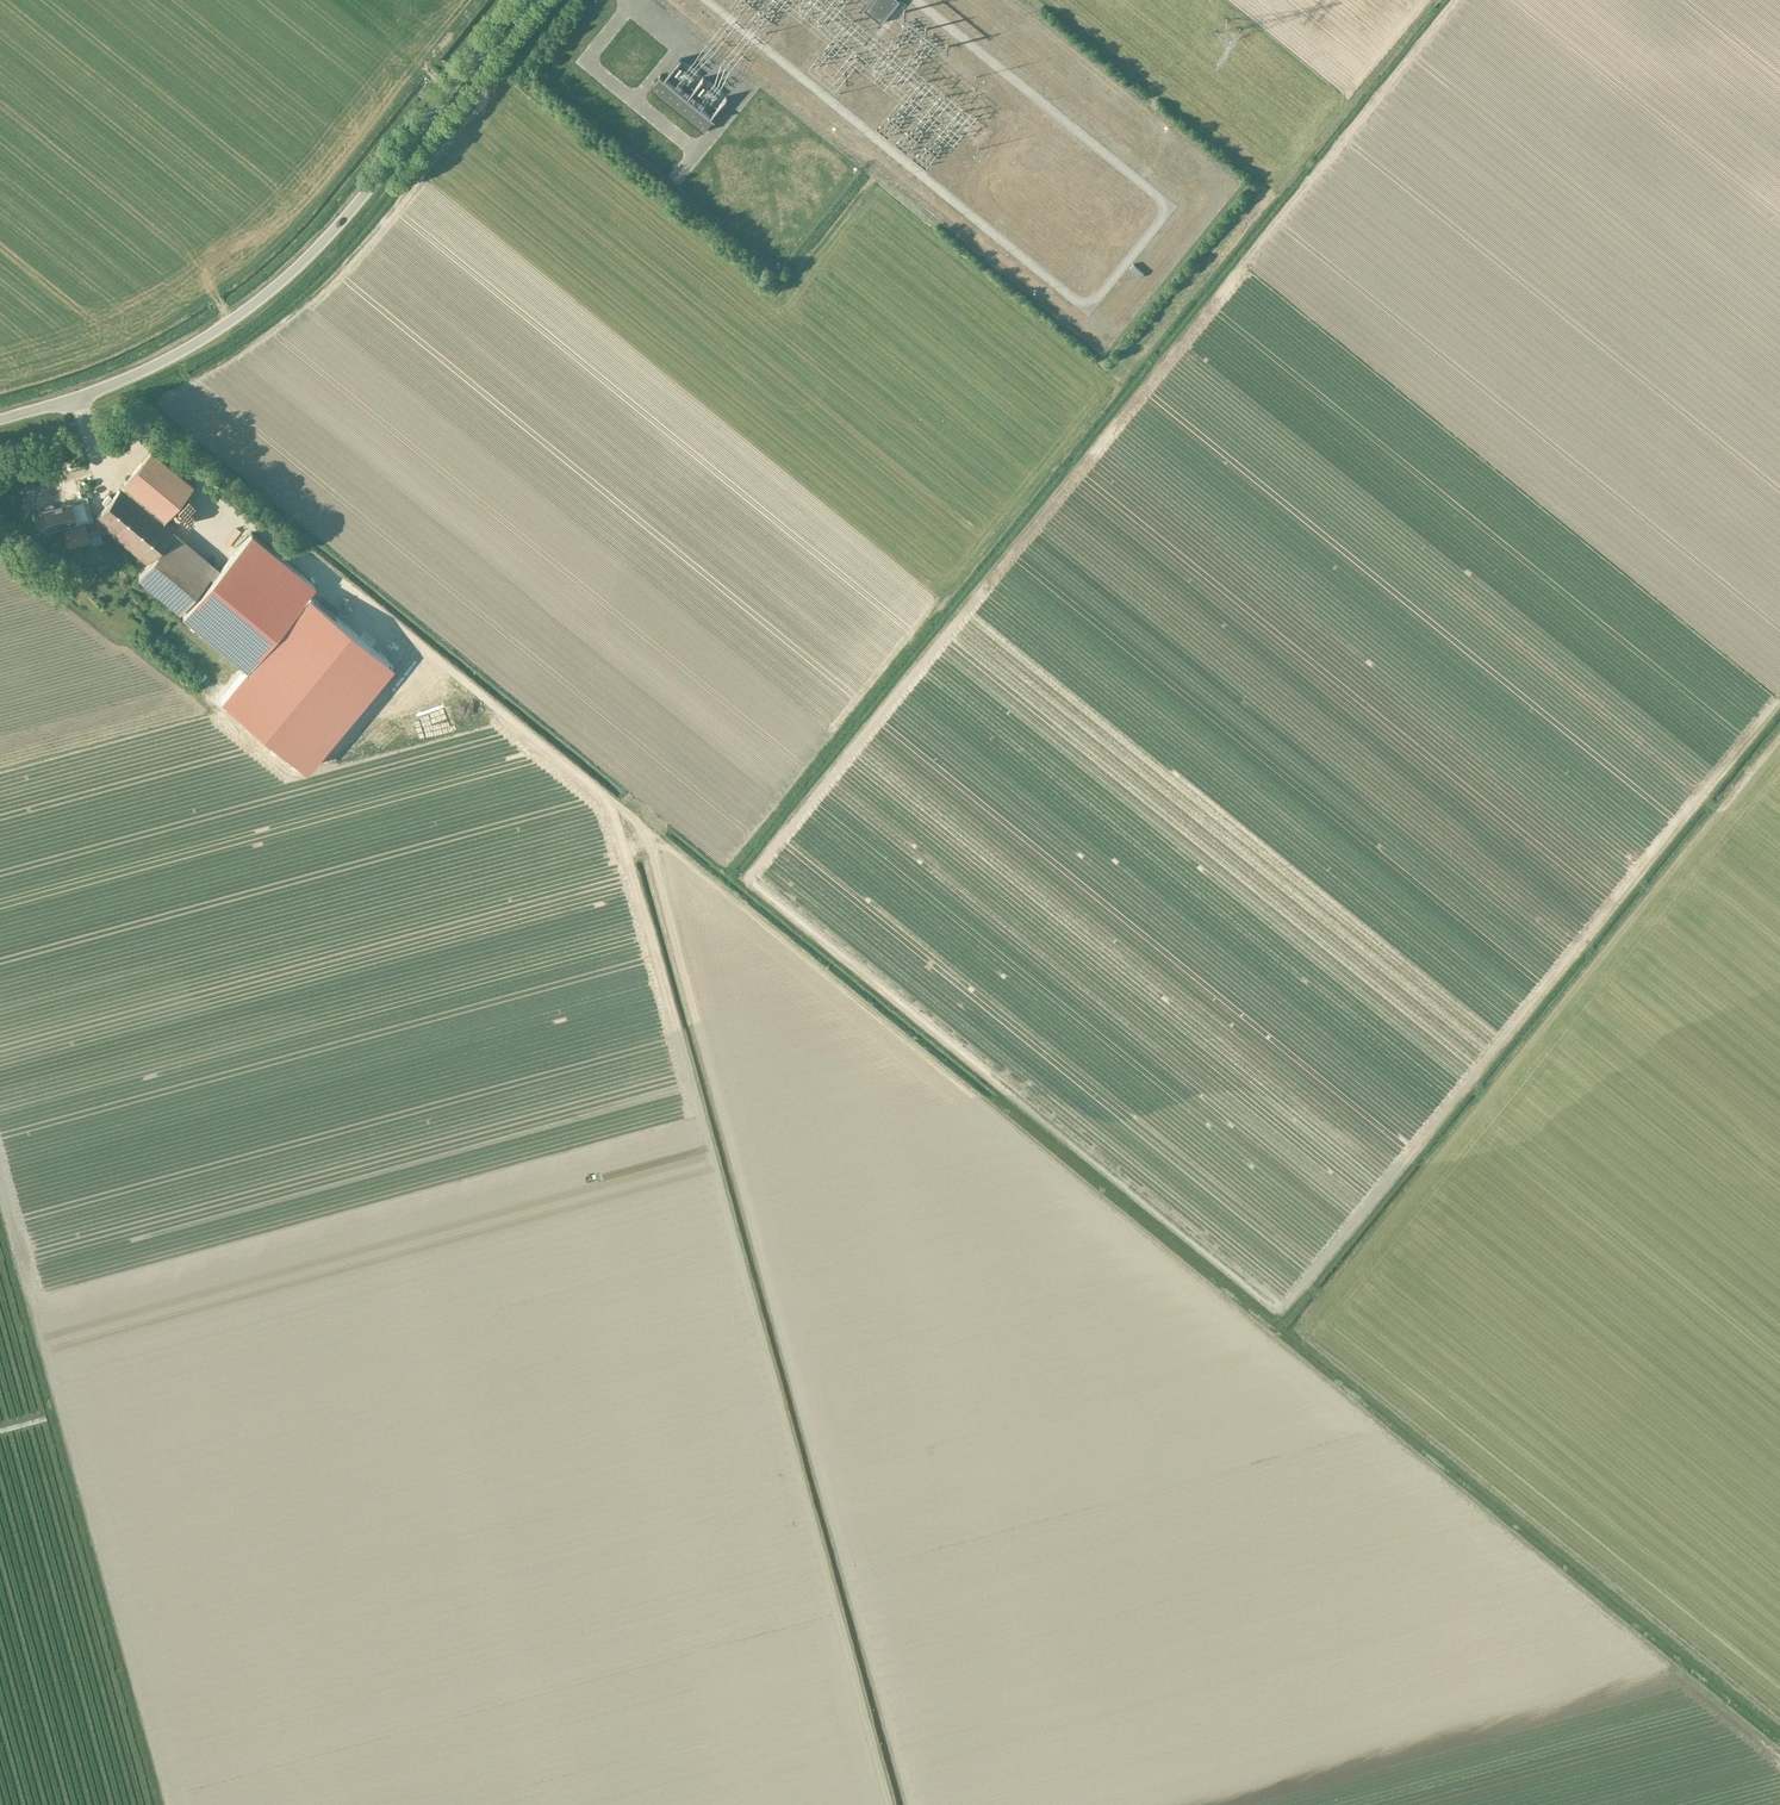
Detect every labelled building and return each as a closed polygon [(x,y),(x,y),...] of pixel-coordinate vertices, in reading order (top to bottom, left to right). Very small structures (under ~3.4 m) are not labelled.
[(864,9),(881,23),(900,0),(871,0),(864,9)] [(662,74),(651,88),(705,130),(715,117),(662,74)] [(905,170),(898,177),(911,189),(918,181),(905,170)] [(862,226),(870,216),(861,207),(852,217),(862,226)] [(819,257),(824,245),(811,240),(806,251),(819,257)] [(151,451),(95,520),(147,562),(157,551),(159,553),(139,577),(181,612),(212,574),(167,538),(176,528),(166,520),(193,486),(151,451)] [(69,503),(44,509),(49,526),(73,520),(73,519),(86,515),(82,502),(70,505),(69,503)] [(212,574),(181,612),(248,667),(222,699),(305,767),(392,662),(308,594),(316,584),(251,531),(214,577),(212,574)]
